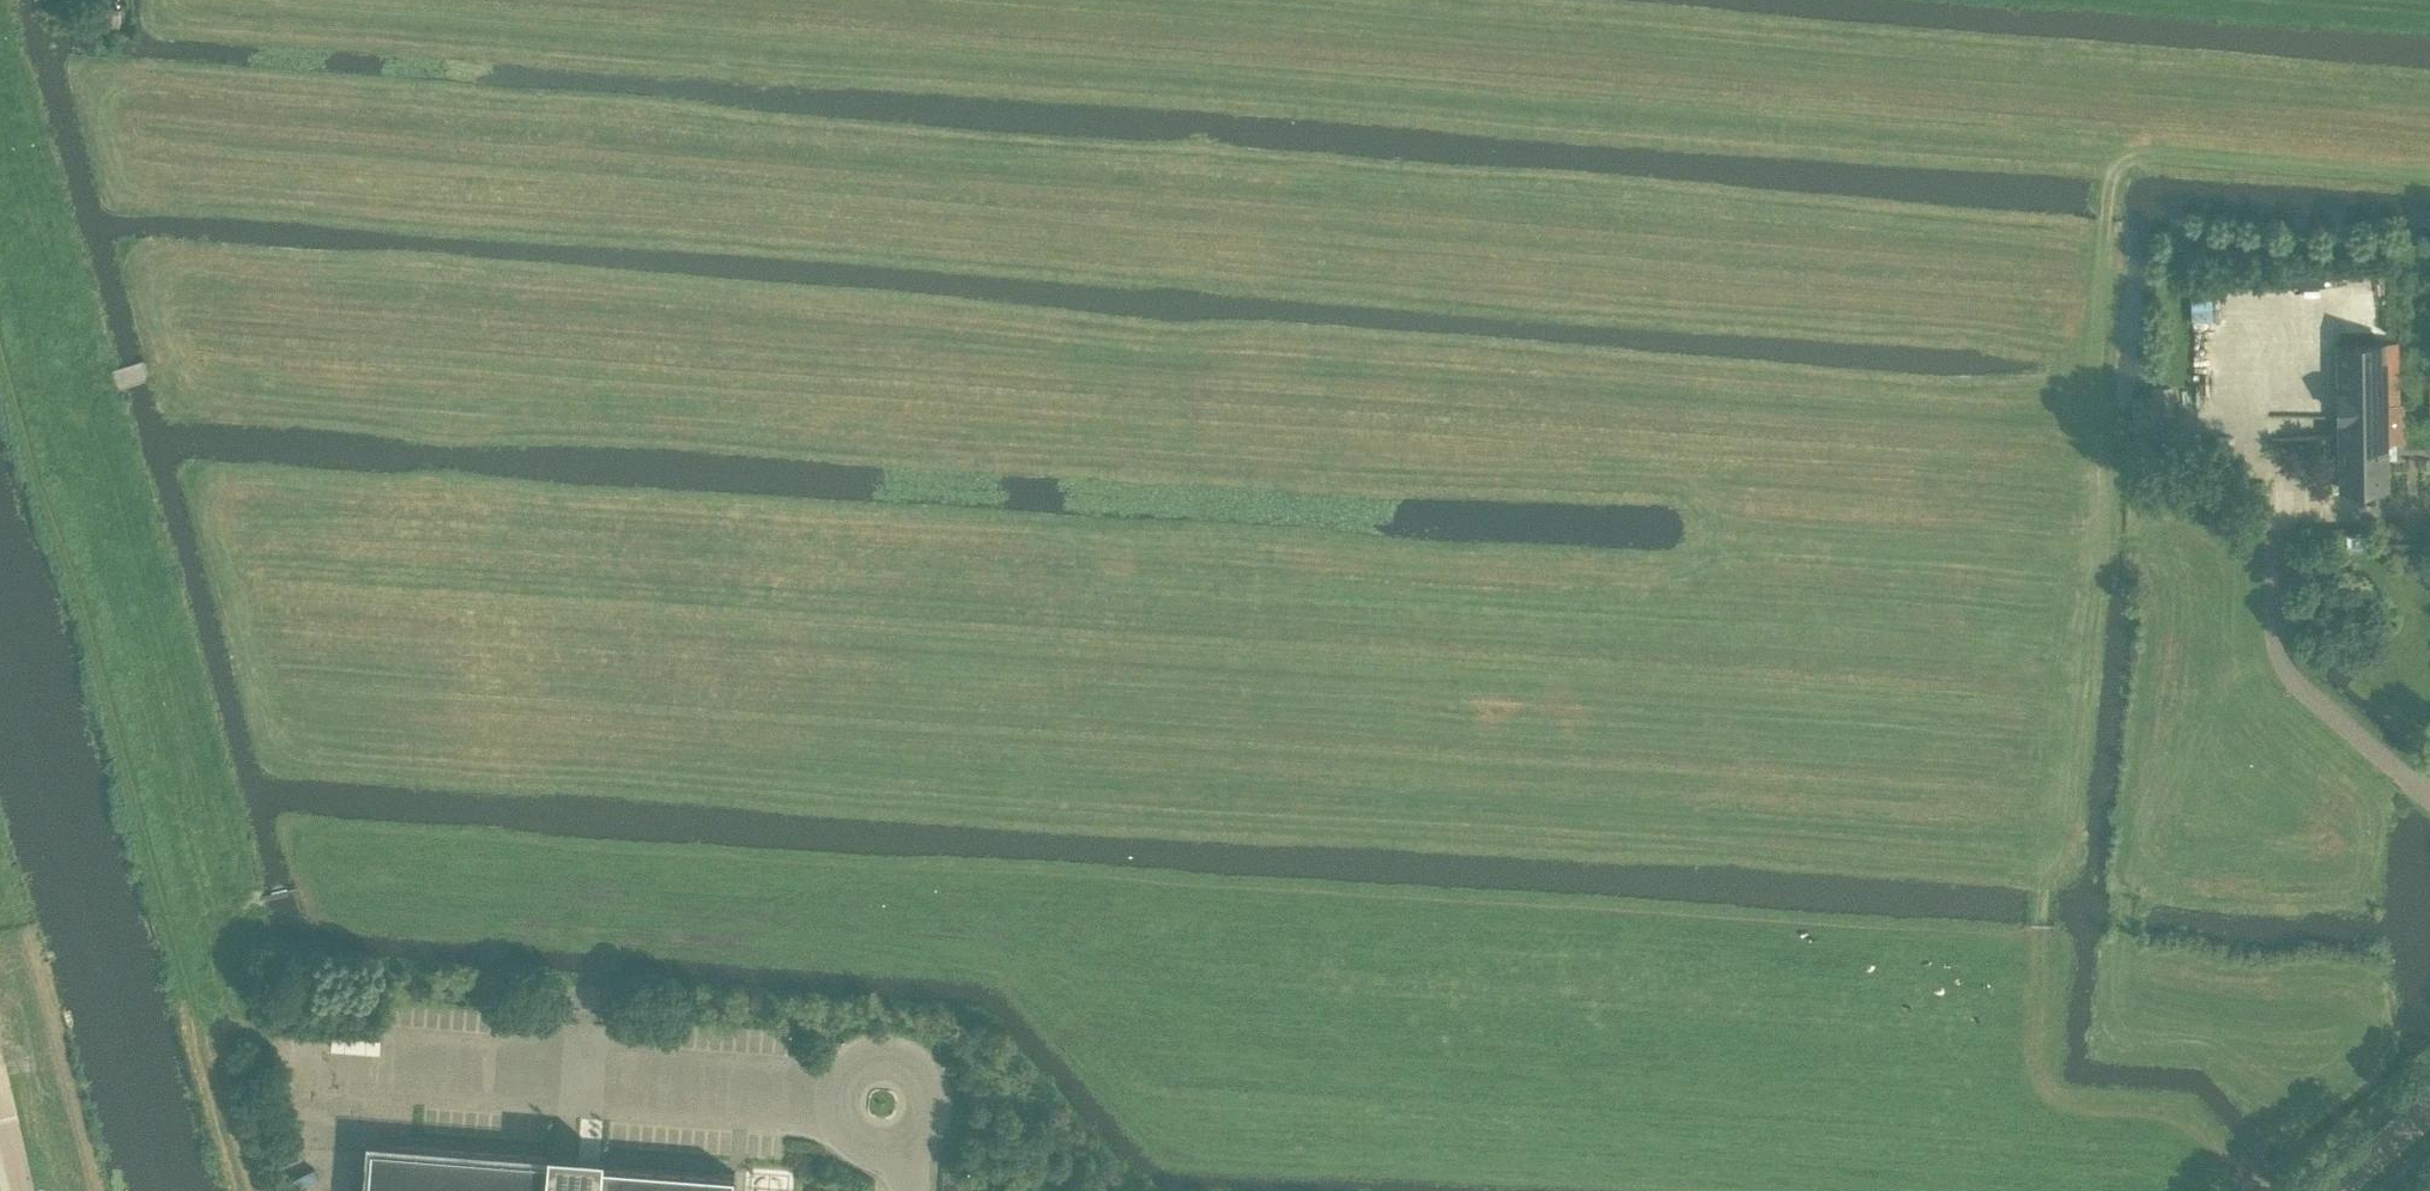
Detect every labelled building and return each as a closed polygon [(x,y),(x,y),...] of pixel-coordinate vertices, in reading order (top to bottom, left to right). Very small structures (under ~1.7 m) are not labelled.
[(96,5),(94,25),(110,26),(111,6),(96,5)] [(2386,340),(2335,341),(2338,487),(2389,486),(2386,340)] [(2150,385),(2151,414),(2173,413),(2173,385),(2150,385)] [(2370,548),(2370,532),(2346,532),(2347,548),(2370,548)] [(735,1170),(373,1142),(369,1190),(734,1190),(735,1170)]
